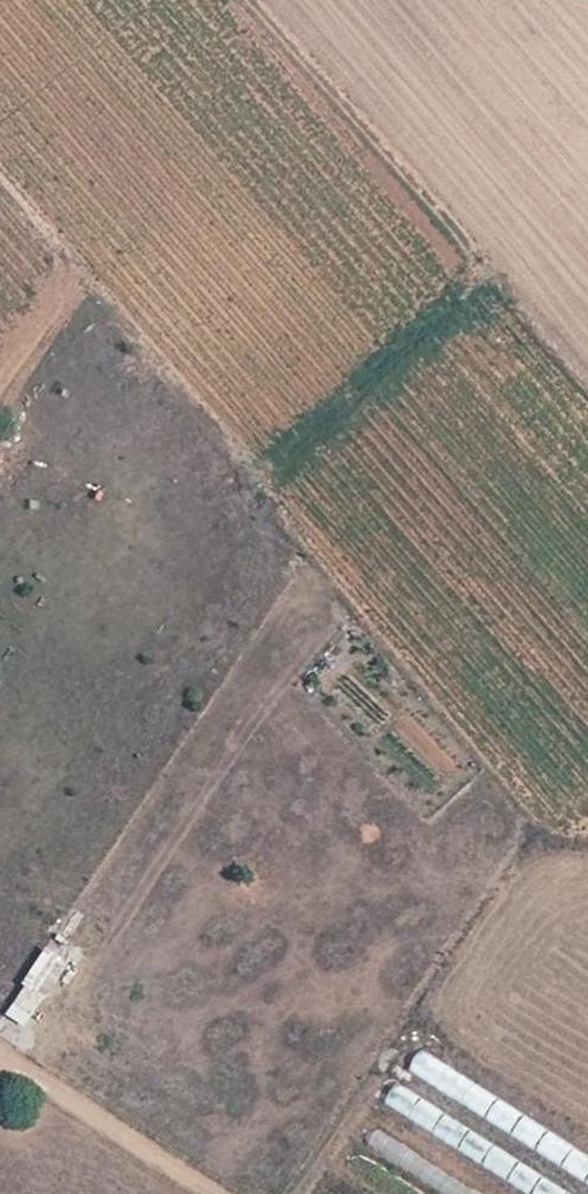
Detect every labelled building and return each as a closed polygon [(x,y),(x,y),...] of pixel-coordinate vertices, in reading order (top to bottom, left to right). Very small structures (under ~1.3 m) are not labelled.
[(25,657),(13,648),(0,664),(0,689),(25,657)] [(24,982),(5,1016),(25,1027),(45,994),(24,982)] [(418,1052),(401,1079),(398,1077),(382,1103),(529,1193),(587,1193),(587,1157),(418,1052)]
